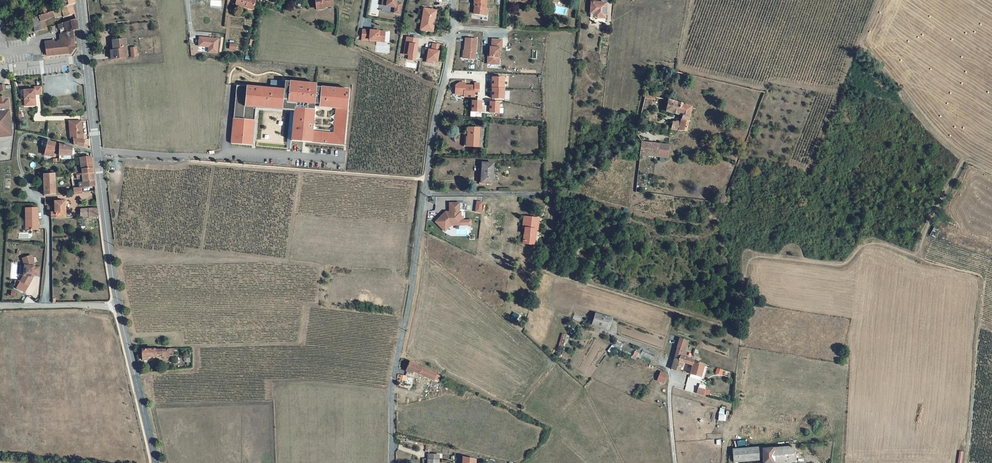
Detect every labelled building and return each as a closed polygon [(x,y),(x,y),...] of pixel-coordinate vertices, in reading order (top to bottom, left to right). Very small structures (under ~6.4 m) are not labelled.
[(75,5),(74,0),(64,0),(61,1),(62,6),(54,9),(55,12),(71,6),(75,5)] [(316,9),(332,7),(330,0),(314,0),(316,9)] [(381,6),(394,8),(393,13),(400,14),(402,3),(398,2),(398,0),(382,0),(381,6)] [(475,2),(476,2),(476,5),(475,4),(474,13),(483,15),(484,8),(486,8),(487,3),(486,3),(486,0),(488,0),(475,0),(475,2)] [(590,8),(591,8),(590,20),(596,20),(596,24),(604,25),(606,9),(598,9),(599,0),(590,0),(590,8)] [(51,13),(32,20),(35,33),(45,30),(43,20),(56,16),(57,17),(63,15),(64,18),(73,15),(71,6),(55,12),(51,13)] [(30,10),(32,20),(51,13),(50,7),(38,10),(38,8),(36,9),(30,10)] [(436,10),(425,9),(424,18),(422,17),(420,29),(433,31),(436,10)] [(77,30),(76,19),(57,25),(59,30),(60,29),(61,42),(54,42),(54,41),(44,41),(46,55),(67,53),(69,54),(74,48),(73,47),(71,31),(77,30)] [(362,29),(361,40),(389,42),(390,31),(362,29)] [(208,47),(207,53),(217,53),(219,38),(198,36),(198,46),(208,47)] [(476,39),(465,38),(464,58),(475,59),(476,39)] [(126,40),(114,41),(115,49),(112,50),(113,57),(128,56),(126,40)] [(491,48),(490,48),(490,54),(488,54),(488,64),(499,65),(499,48),(501,49),(502,40),(492,40),(491,48)] [(504,79),(492,78),(492,97),(503,98),(504,79)] [(245,119),(243,136),(233,136),(233,144),(254,146),(257,107),(284,109),(284,107),(292,107),(291,110),(295,110),(293,141),(346,145),(350,89),(318,87),(318,84),(291,81),(290,90),(285,90),(238,86),(235,118),(245,119)] [(456,86),(456,94),(464,94),(464,96),(475,96),(475,92),(479,92),(479,84),(475,84),(475,85),(465,85),(465,83),(460,83),(456,86)] [(33,90),(24,91),(25,106),(32,105),(32,99),(34,99),(34,95),(42,95),(41,87),(33,87),(33,90)] [(8,110),(8,108),(7,100),(4,100),(0,101),(0,111),(8,110)] [(692,105),(669,100),(666,113),(681,116),(680,122),(672,122),(672,130),(686,131),(692,105)] [(481,102),(472,102),(472,111),(481,112),(481,102)] [(499,103),(490,103),(490,112),(499,113),(499,103)] [(6,135),(4,123),(10,122),(8,110),(0,111),(0,136),(6,135)] [(78,128),(66,128),(66,145),(69,146),(71,152),(80,154),(79,148),(78,148),(78,128)] [(479,130),(468,129),(467,145),(478,146),(479,130)] [(642,142),(641,154),(668,157),(669,145),(642,142)] [(55,152),(46,150),(45,158),(44,164),(52,165),(53,156),(54,157),(55,152)] [(70,156),(58,152),(56,164),(69,163),(70,156)] [(493,165),(483,164),(482,182),(492,182),(493,165)] [(92,193),(89,165),(78,166),(79,173),(74,174),(75,186),(81,185),(82,189),(77,190),(78,195),(79,195),(92,193)] [(52,182),(41,182),(42,203),(52,203),(52,182)] [(460,204),(450,204),(450,214),(448,214),(446,212),(436,223),(440,227),(441,225),(447,231),(452,226),(462,226),(462,212),(460,212),(460,204)] [(55,207),(51,207),(52,215),(47,215),(47,213),(45,213),(45,221),(49,221),(50,227),(64,226),(62,209),(55,209),(55,207)] [(35,215),(23,216),(24,227),(26,227),(26,237),(36,237),(35,215)] [(95,215),(79,217),(79,225),(96,224),(95,215)] [(526,228),(524,243),(534,244),(535,229),(538,230),(539,219),(524,217),(523,228),(526,228)] [(936,236),(940,229),(934,226),(931,233),(936,236)] [(29,263),(20,265),(23,272),(22,283),(18,290),(19,291),(25,294),(26,294),(31,283),(32,272),(29,263)] [(611,318),(596,314),(593,325),(608,329),(611,318)] [(562,335),(558,348),(564,350),(568,336),(562,335)] [(680,339),(674,359),(680,361),(681,357),(684,358),(685,355),(683,354),(687,341),(680,339)] [(634,356),(637,357),(638,354),(652,360),(654,354),(643,349),(636,351),(634,356)] [(175,357),(143,358),(144,369),(149,369),(149,366),(174,365),(174,362),(175,362),(175,357)] [(672,364),(670,369),(679,371),(681,365),(682,366),(683,362),(691,364),(693,361),(684,358),(681,357),(680,361),(674,359),(672,364)] [(691,364),(688,374),(699,377),(703,366),(692,362),(691,364)] [(438,375),(410,363),(406,372),(412,375),(414,372),(435,381),(438,375)] [(657,381),(664,384),(668,374),(660,371),(657,381)] [(406,377),(398,375),(397,384),(401,384),(401,381),(406,382),(406,377)] [(709,397),(711,390),(698,388),(696,394),(709,397)] [(733,448),(734,462),(759,461),(759,458),(763,458),(763,462),(773,462),(772,448),(763,449),(763,455),(762,446),(733,448)] [(773,462),(794,462),(796,462),(794,447),(772,448),(773,462)]
